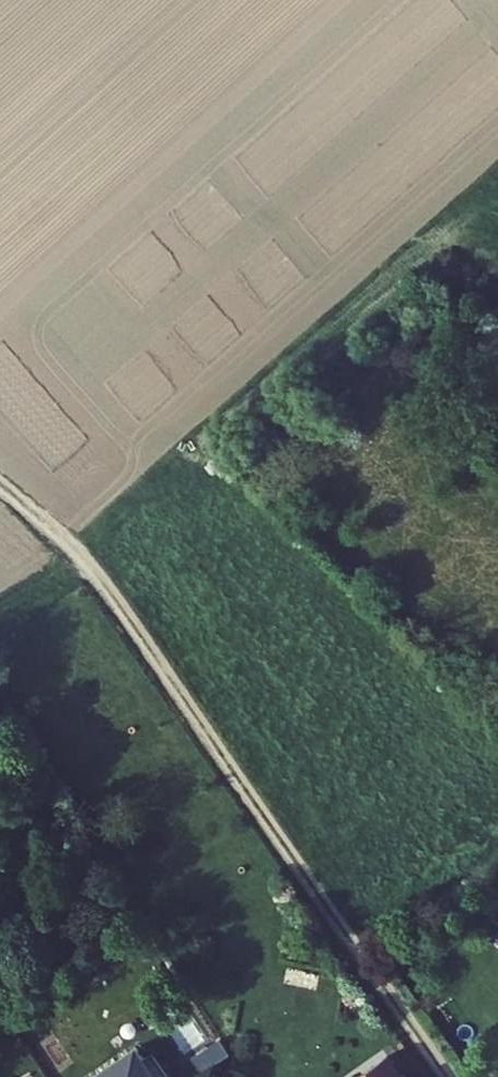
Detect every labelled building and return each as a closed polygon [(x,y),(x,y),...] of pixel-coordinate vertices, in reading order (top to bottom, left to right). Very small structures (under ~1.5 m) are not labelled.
[(348,1045),(303,1076),(370,1076),(348,1045)]
